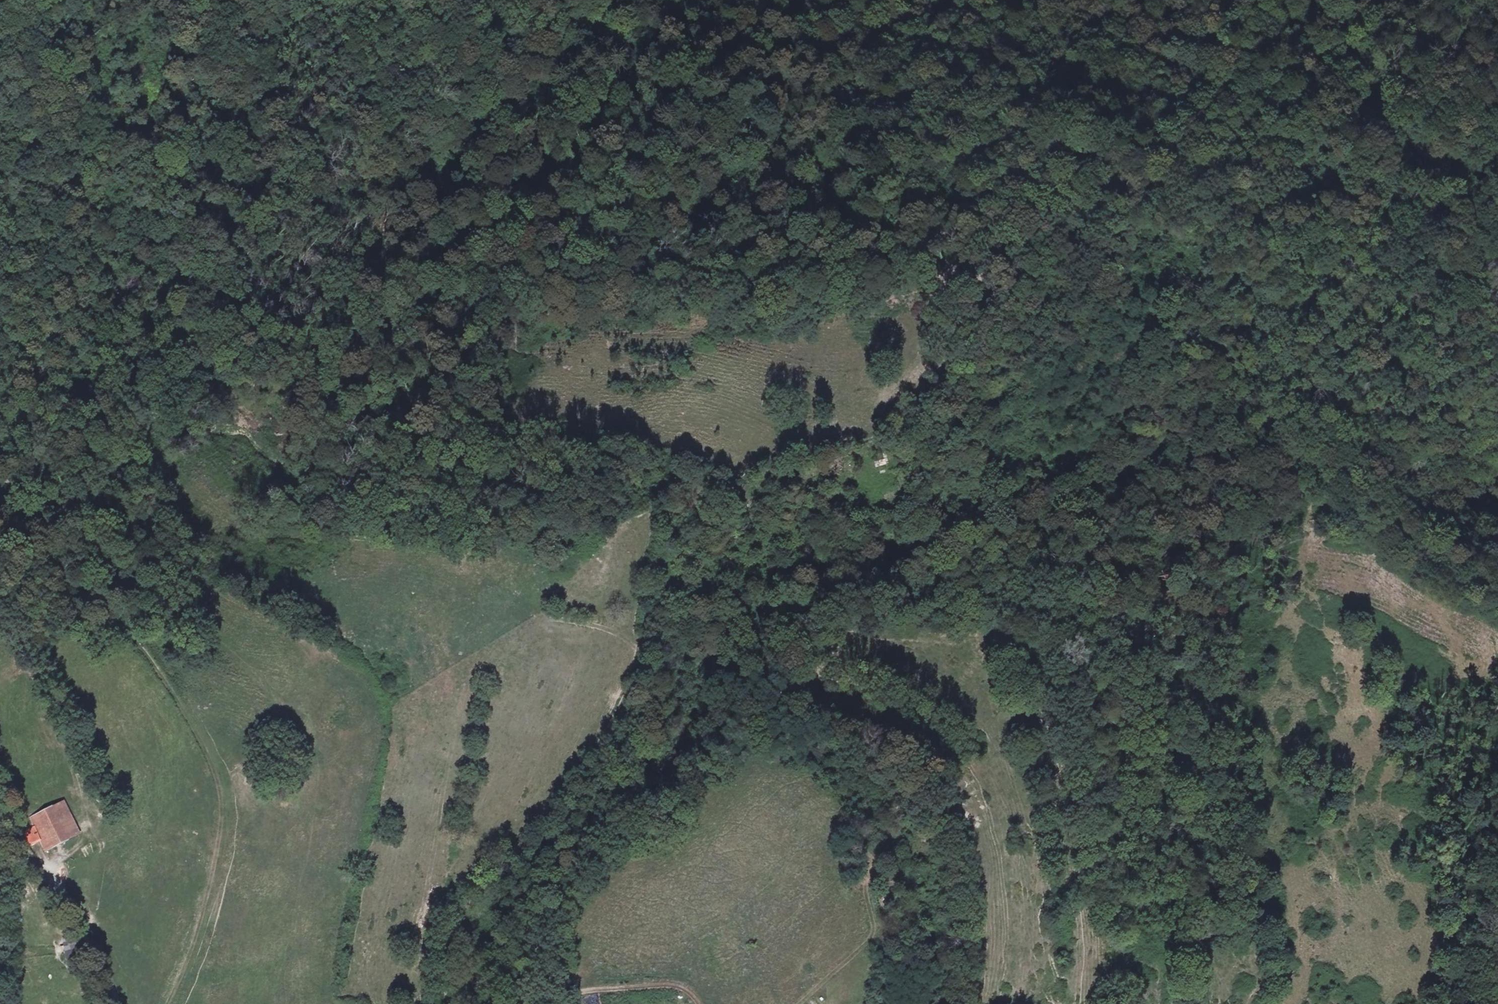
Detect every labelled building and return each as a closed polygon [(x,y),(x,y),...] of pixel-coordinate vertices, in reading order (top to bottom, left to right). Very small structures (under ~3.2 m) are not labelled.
[(844,460),(831,468),(835,476),(849,468),(844,460)] [(65,801),(28,818),(33,827),(39,840),(45,853),(81,835),(65,801)] [(39,840),(33,827),(22,832),(28,845),(39,840)] [(80,950),(64,953),(68,973),(84,969),(80,950)]
